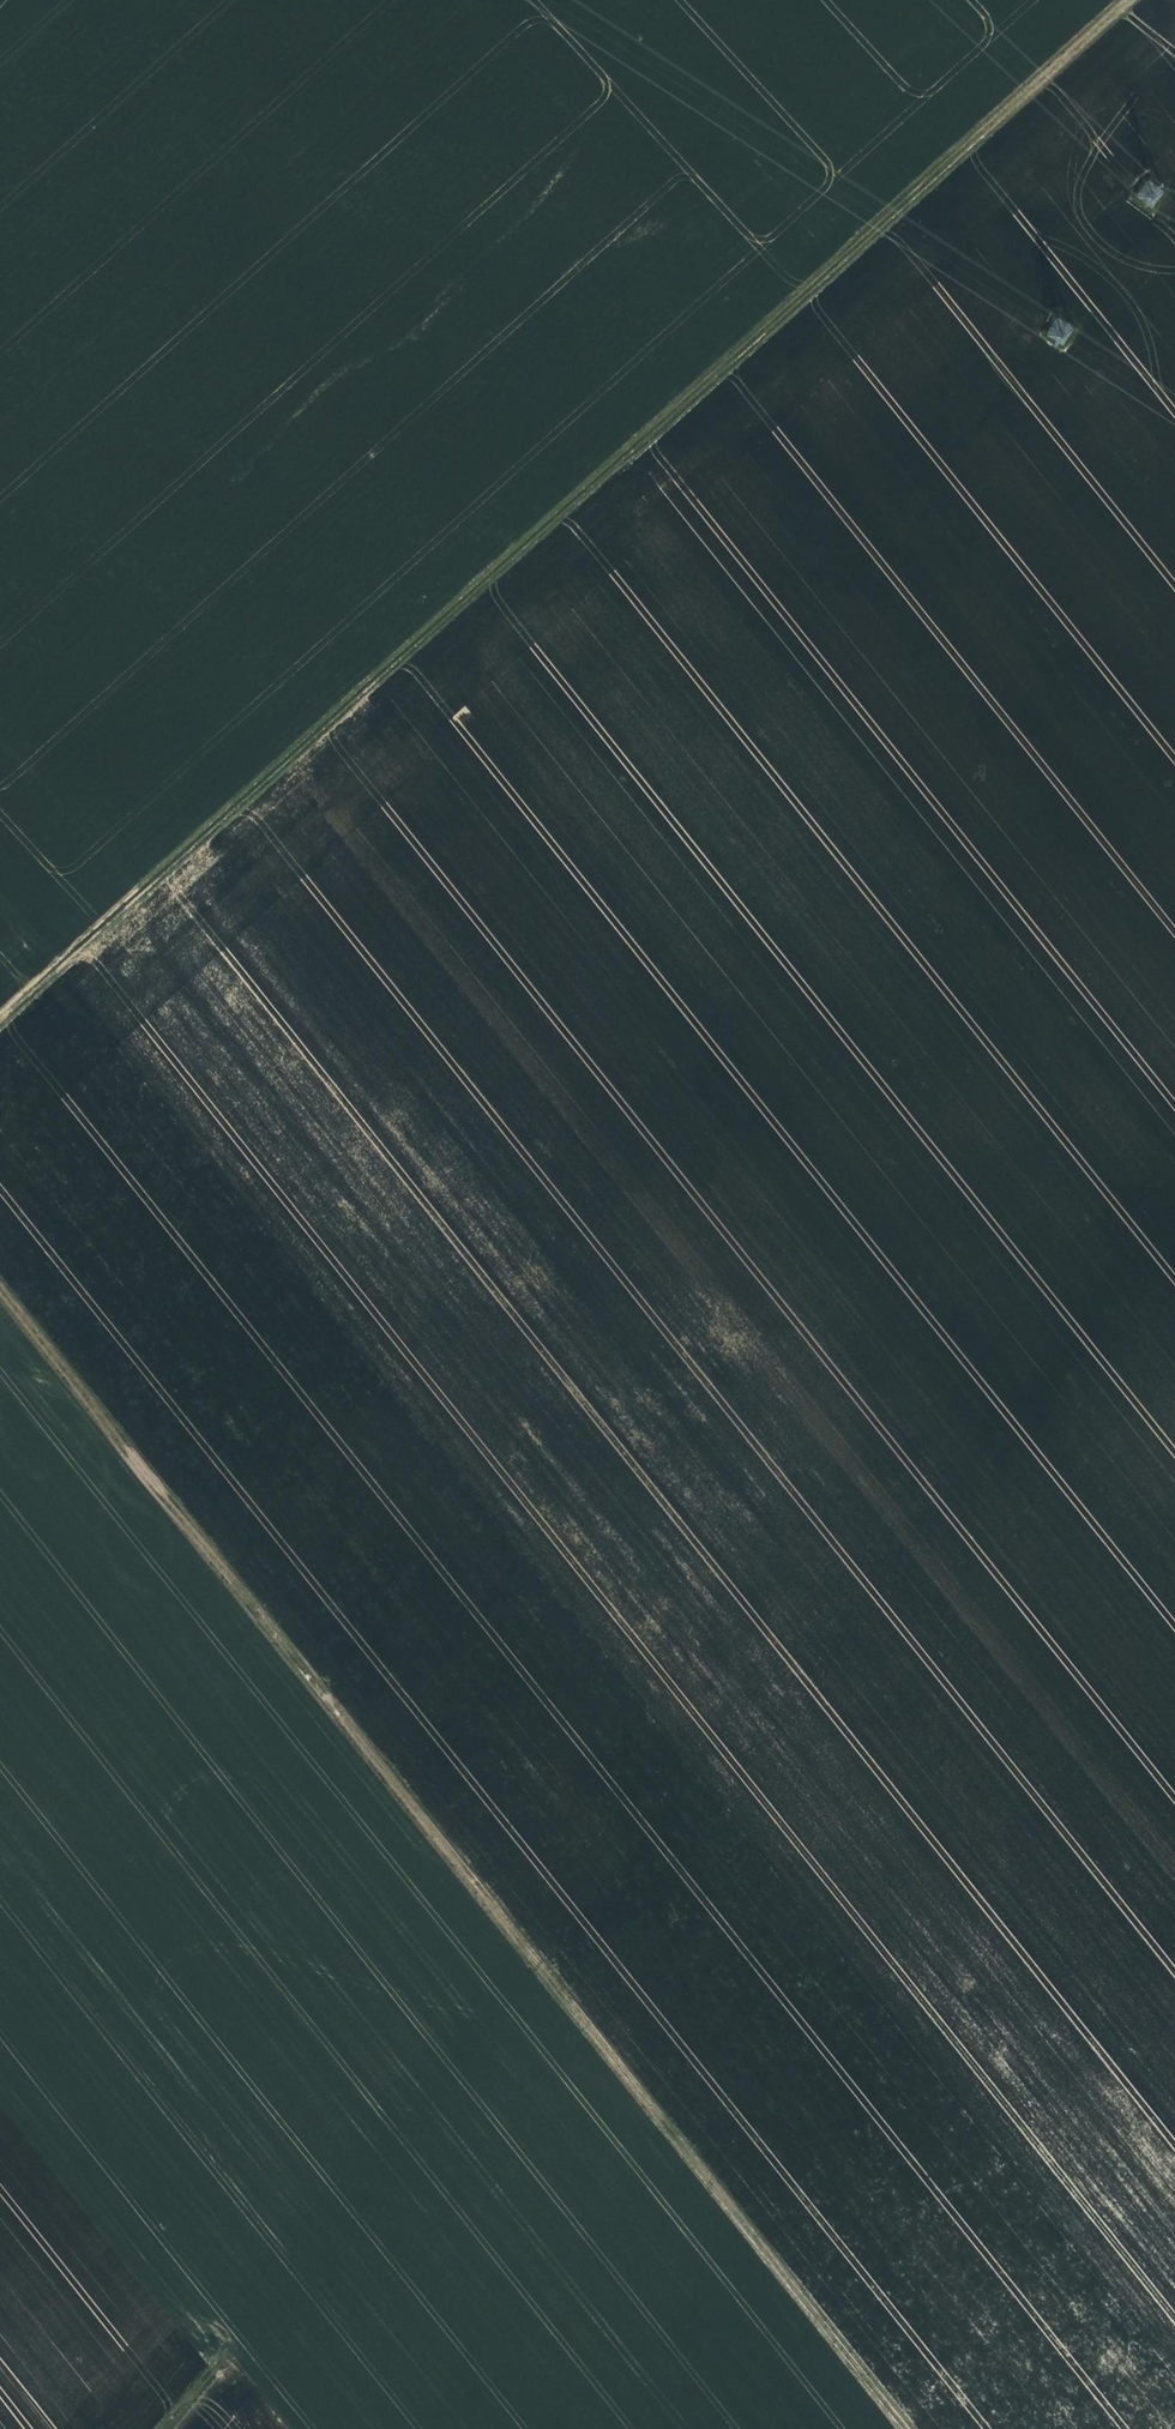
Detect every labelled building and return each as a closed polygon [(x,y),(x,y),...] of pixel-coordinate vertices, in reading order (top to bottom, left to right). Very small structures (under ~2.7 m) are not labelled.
[(1150,204),(1160,189),(1148,182),(1138,196),(1150,204)] [(1049,333),(1064,340),(1071,326),(1056,318),(1049,333)]
